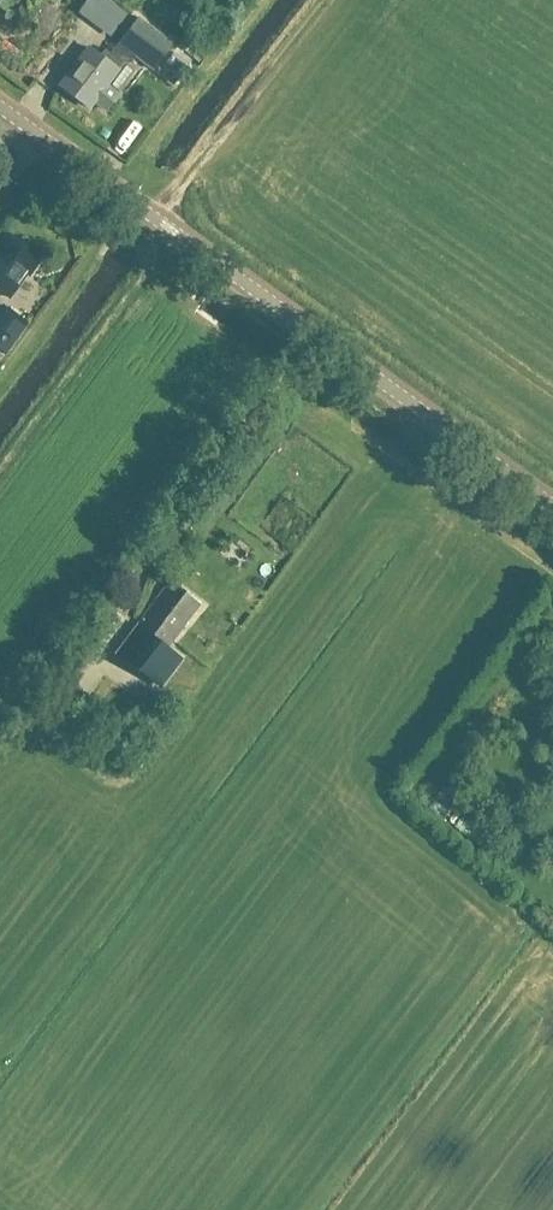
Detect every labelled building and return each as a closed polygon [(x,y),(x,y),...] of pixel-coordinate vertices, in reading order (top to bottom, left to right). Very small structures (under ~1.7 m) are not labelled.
[(81,7),(99,21),(115,0),(86,0),(81,7)] [(174,43),(140,16),(120,43),(136,56),(154,69),(174,43)] [(136,56),(120,43),(107,60),(90,47),(73,70),(77,72),(65,88),(89,107),(95,98),(109,109),(121,93),(107,83),(119,68),(127,58),(132,61),(136,56)] [(176,52),(160,72),(175,84),(191,64),(176,52)] [(30,275),(43,257),(9,233),(0,246),(0,290),(10,297),(27,273),(30,275)] [(31,324),(8,307),(0,317),(0,350),(7,355),(31,324)] [(157,662),(168,648),(202,603),(172,580),(138,625),(140,627),(128,642),(154,662),(156,664),(157,662)]
